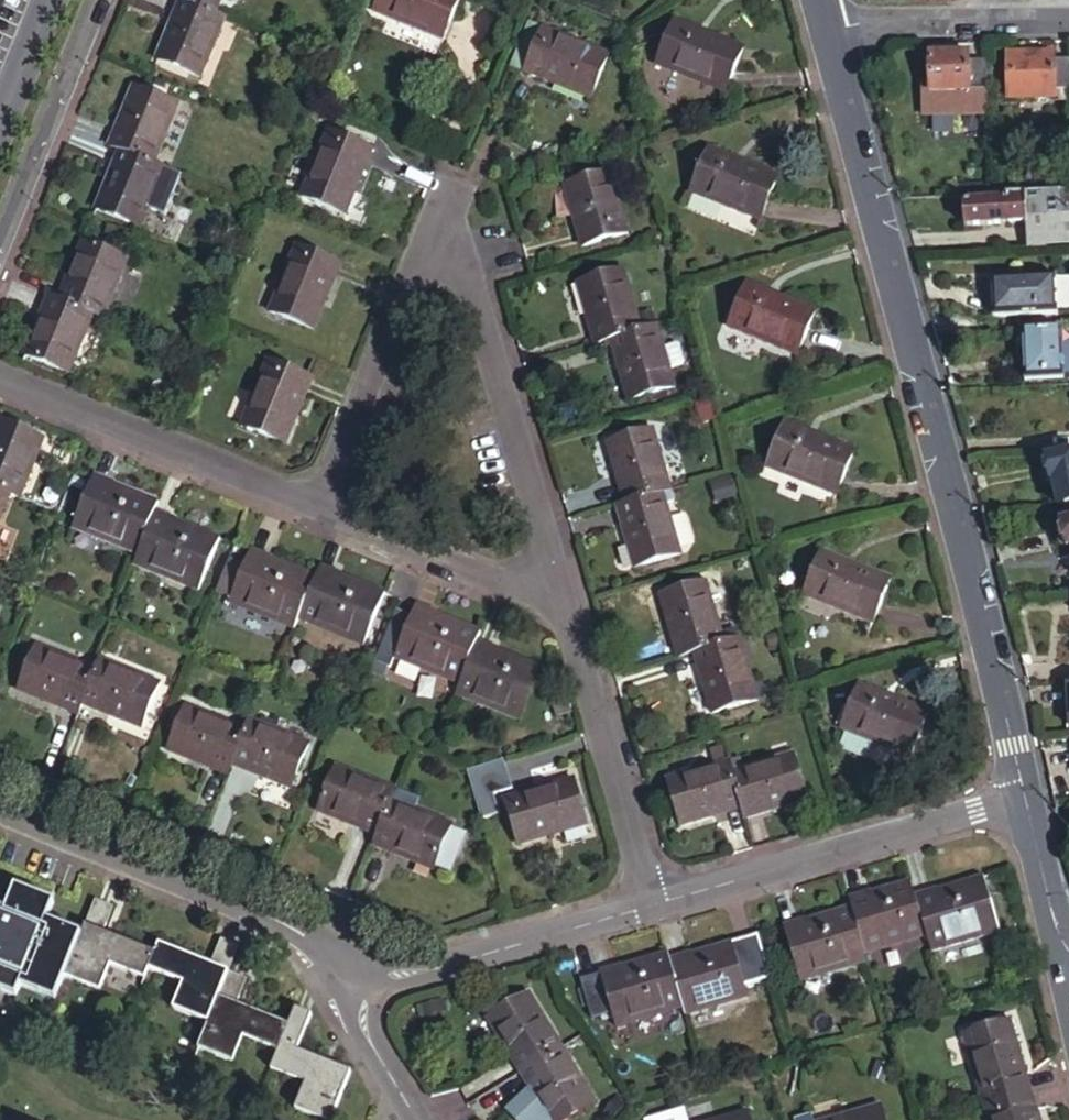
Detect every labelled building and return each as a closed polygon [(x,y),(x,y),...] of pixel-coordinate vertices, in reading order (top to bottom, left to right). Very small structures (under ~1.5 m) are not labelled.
[(202,0),(201,0),(176,59),(221,77),(245,18),(233,13),(202,0)] [(233,13),(239,0),(202,0),(233,13)] [(458,45),(477,0),(397,0),(390,18),(458,45)] [(743,45),(682,24),(666,70),(727,91),(743,45)] [(523,71),(539,78),(557,32),(541,26),(523,71)] [(557,31),(557,32),(539,78),(607,105),(625,59),(557,31)] [(1054,59),(1054,52),(1007,52),(1007,97),(1053,96),(1053,86),(1068,86),(1068,59),(1054,59)] [(931,81),(931,91),(969,92),(969,88),(986,88),(986,60),(968,60),(969,53),(931,53),(931,81)] [(128,148),(139,153),(172,166),(197,103),(153,87),(128,148)] [(969,92),(931,91),(923,91),(923,114),(987,114),(986,88),(969,88),(969,92)] [(367,127),(362,138),(389,149),(394,138),(367,127)] [(348,132),(320,197),(365,216),(392,150),(389,149),(362,138),(348,132)] [(172,166),(139,153),(115,210),(159,229),(183,170),(172,166)] [(780,179),(720,156),(704,200),(764,222),(780,179)] [(629,174),(582,188),(599,250),(647,237),(629,174)] [(1024,196),(1025,222),(1027,249),(1047,248),(1046,241),(1068,240),(1068,193),(1046,195),(1045,191),(1024,192),(1024,196)] [(965,225),(1025,222),(1024,196),(964,199),(965,225)] [(67,298),(77,302),(110,316),(135,255),(92,237),(67,298)] [(314,246),(287,312),(331,330),(359,265),(314,246)] [(630,345),(660,336),(642,273),(595,286),(613,350),(630,345)] [(991,280),(994,319),(1021,317),(1056,314),(1054,278),(1053,276),(991,280)] [(1056,314),(1068,313),(1068,277),(1054,278),(1056,314)] [(820,312),(761,289),(744,334),(803,357),(820,312)] [(110,316),(77,302),(53,360),(97,378),(121,320),(110,316)] [(1020,331),(1022,380),(1061,378),(1061,374),(1068,373),(1068,336),(1059,336),(1059,330),(1020,331)] [(660,336),(630,345),(647,406),(695,392),(677,332),(660,336)] [(285,359),(258,426),(302,443),(329,379),(285,359)] [(0,461),(0,487),(25,497),(35,501),(60,439),(16,422),(0,461)] [(859,452),(800,428),(782,474),(841,498),(859,452)] [(645,509),(684,498),(691,496),(672,434),(627,447),(645,509)] [(1053,507),(1068,505),(1068,455),(1045,458),(1053,507)] [(171,513),(176,503),(109,475),(88,527),(154,555),(171,513)] [(2,553),(25,497),(0,487),(0,553),(2,553)] [(645,509),(637,511),(654,574),(702,561),(684,498),(645,509)] [(171,513),(154,555),(150,564),(216,591),(236,541),(171,513)] [(1068,566),(1068,524),(1055,526),(1061,554),(1066,552),(1068,566)] [(333,579),(337,568),(271,541),(248,595),(315,622),(333,579)] [(896,576),(836,554),(820,599),(880,621),(896,576)] [(333,579),(315,622),(312,631),(376,658),(397,606),(333,579)] [(708,657),(742,647),(725,586),(679,599),(695,660),(708,657)] [(405,660),(410,662),(474,689),(492,645),(497,633),(427,605),(423,614),(405,660)] [(405,673),(410,662),(405,660),(423,614),(413,611),(390,667),(405,673)] [(742,647),(708,657),(725,719),(773,705),(755,643),(742,647)] [(492,645),(474,689),(471,697),(538,725),(559,673),(492,645)] [(93,716),(97,706),(111,672),(53,648),(35,692),(93,716)] [(111,672),(97,706),(157,730),(176,685),(116,662),(111,672)] [(581,702),(568,706),(572,721),(586,717),(581,702)] [(934,724),(873,702),(858,746),(919,767),(934,724)] [(245,777),(248,767),(262,733),(202,709),(184,753),(245,777)] [(262,733),(248,767),(308,791),(327,747),(266,723),(262,733)] [(745,778),(755,813),(758,823),(820,806),(807,760),(753,775),(745,778)] [(750,764),(741,766),(745,778),(753,775),(750,764)] [(524,766),(492,776),(501,800),(533,790),(524,766)] [(692,830),(755,813),(745,778),(741,766),(678,784),(692,830)] [(409,807),(414,794),(352,768),(334,813),(396,838),(409,807)] [(586,781),(517,801),(532,848),(600,828),(586,781)] [(437,803),(414,794),(409,807),(432,816),(437,803)] [(448,876),(450,872),(456,857),(465,835),(467,830),(432,816),(409,807),(396,838),(390,852),(448,876)] [(481,841),(465,835),(456,857),(473,864),(481,841)] [(473,864),(456,857),(450,872),(468,879),(473,864)] [(988,884),(919,904),(930,941),(934,957),(1003,938),(988,884)] [(854,905),(857,913),(869,958),(930,941),(919,904),(915,888),(854,905)] [(313,1061),(328,1026),(309,1017),(302,1034),(252,1013),(263,988),(246,982),(255,957),(237,949),(226,975),(174,954),(170,962),(119,941),(129,915),(112,908),(96,942),(63,930),(72,910),(32,893),(23,914),(0,905),(0,997),(33,1010),(38,998),(71,1012),(81,988),(116,1003),(128,976),(162,991),(166,981),(198,994),(187,1018),(222,1033),(210,1061),(248,1076),(260,1049),(293,1063),(285,1080),(319,1093),(309,1118),(313,1119),(350,1119),(365,1083),(313,1061)] [(869,958),(857,913),(788,932),(802,985),(872,965),(869,958)] [(760,940),(736,947),(750,994),(774,987),(760,940)] [(779,941),(768,944),(771,956),(783,953),(779,941)] [(736,947),(674,965),(687,1010),(689,1017),(751,999),(750,994),(736,947)] [(604,978),(616,1020),(619,1030),(687,1010),(674,965),(672,958),(604,978)] [(616,1020),(604,978),(583,983),(595,1026),(616,1020)] [(524,1076),(564,1052),(531,997),(490,1022),(524,1076)] [(965,1040),(987,1115),(1035,1102),(1013,1025),(965,1040)] [(603,1115),(564,1052),(524,1076),(523,1077),(550,1119),(594,1119),(603,1115)] [(989,1119),(1040,1119),(1035,1102),(987,1115),(989,1119)] [(884,1109),(847,1119),(887,1119),(884,1109)]
